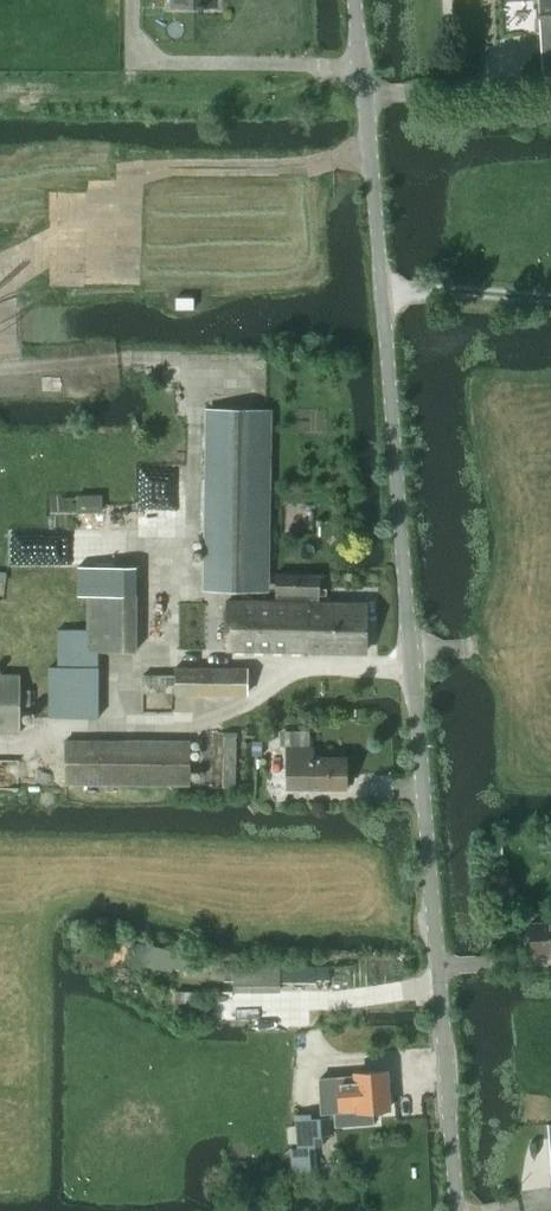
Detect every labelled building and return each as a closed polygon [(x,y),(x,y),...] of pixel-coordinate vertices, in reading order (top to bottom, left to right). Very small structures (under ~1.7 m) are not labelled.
[(172,6),(197,6),(197,9),(202,9),(202,6),(212,6),(212,0),(172,0),(172,6)] [(542,73),(550,72),(550,0),(538,0),(542,73)] [(263,592),(266,409),(211,408),(208,592),(263,592)] [(97,649),(135,649),(137,567),(77,566),(76,595),(87,595),(86,629),(57,629),(57,666),(98,665),(97,649)] [(318,603),(319,575),(275,574),(275,602),(227,601),(226,651),(364,653),(364,604),(318,603)] [(47,720),(99,719),(98,665),(57,666),(46,666),(47,720)] [(246,695),(246,668),(175,668),(175,675),(142,675),(142,692),(246,695)] [(20,680),(20,675),(19,675),(0,675),(0,733),(20,733),(20,707),(29,707),(29,690),(20,690),(20,680)] [(286,732),(286,781),(286,788),(345,788),(345,758),(312,758),(312,747),(308,747),(308,732),(286,732)] [(234,787),(235,733),(224,733),(222,787),(234,787)] [(189,785),(189,741),(66,740),(66,784),(189,785)] [(252,756),(254,756),(261,756),(261,742),(256,742),(252,742),(252,756)] [(550,952),(550,922),(529,923),(532,953),(550,952)] [(139,944),(135,959),(148,962),(147,967),(172,972),(173,968),(192,972),(195,956),(139,944)] [(224,967),(212,965),(209,978),(224,981),(235,981),(235,992),(278,992),(278,983),(315,983),(315,980),(329,981),(329,967),(310,967),(310,971),(288,971),(288,967),(278,967),(224,967)] [(196,1015),(198,992),(175,991),(174,1013),(196,1015)] [(359,1111),(388,1109),(385,1072),(356,1074),(356,1077),(338,1079),(341,1112),(359,1111)] [(290,1171),(315,1169),(313,1147),(322,1147),(321,1138),(330,1137),(329,1112),(296,1115),(297,1147),(292,1147),(290,1171)]
